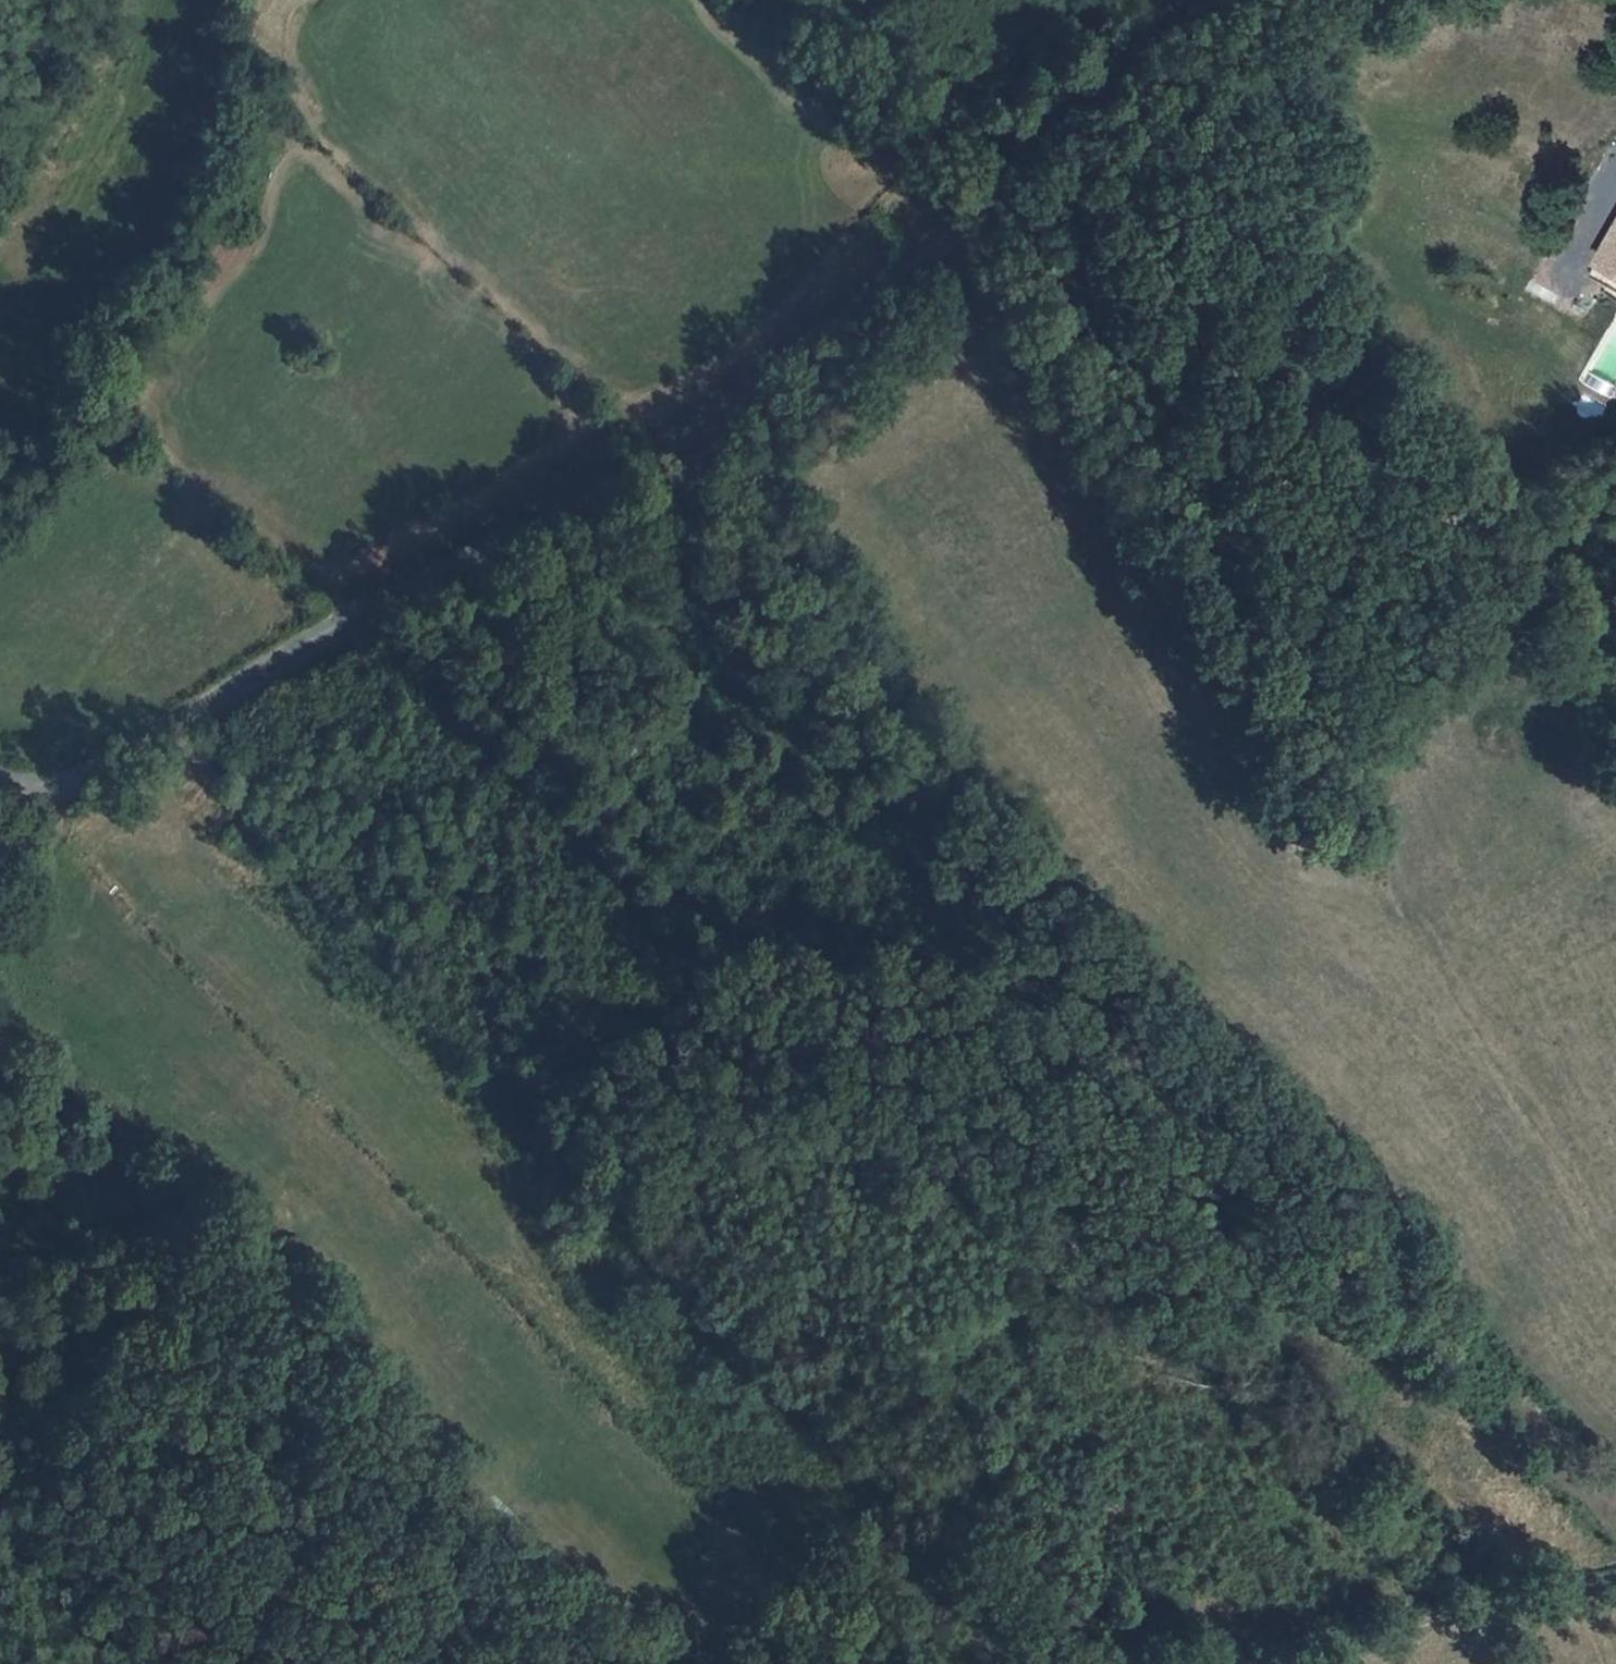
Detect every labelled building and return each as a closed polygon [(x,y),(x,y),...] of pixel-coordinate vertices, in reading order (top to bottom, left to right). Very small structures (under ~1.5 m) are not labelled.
[(1592,239),(1615,252),(1615,194),(1592,239)]
